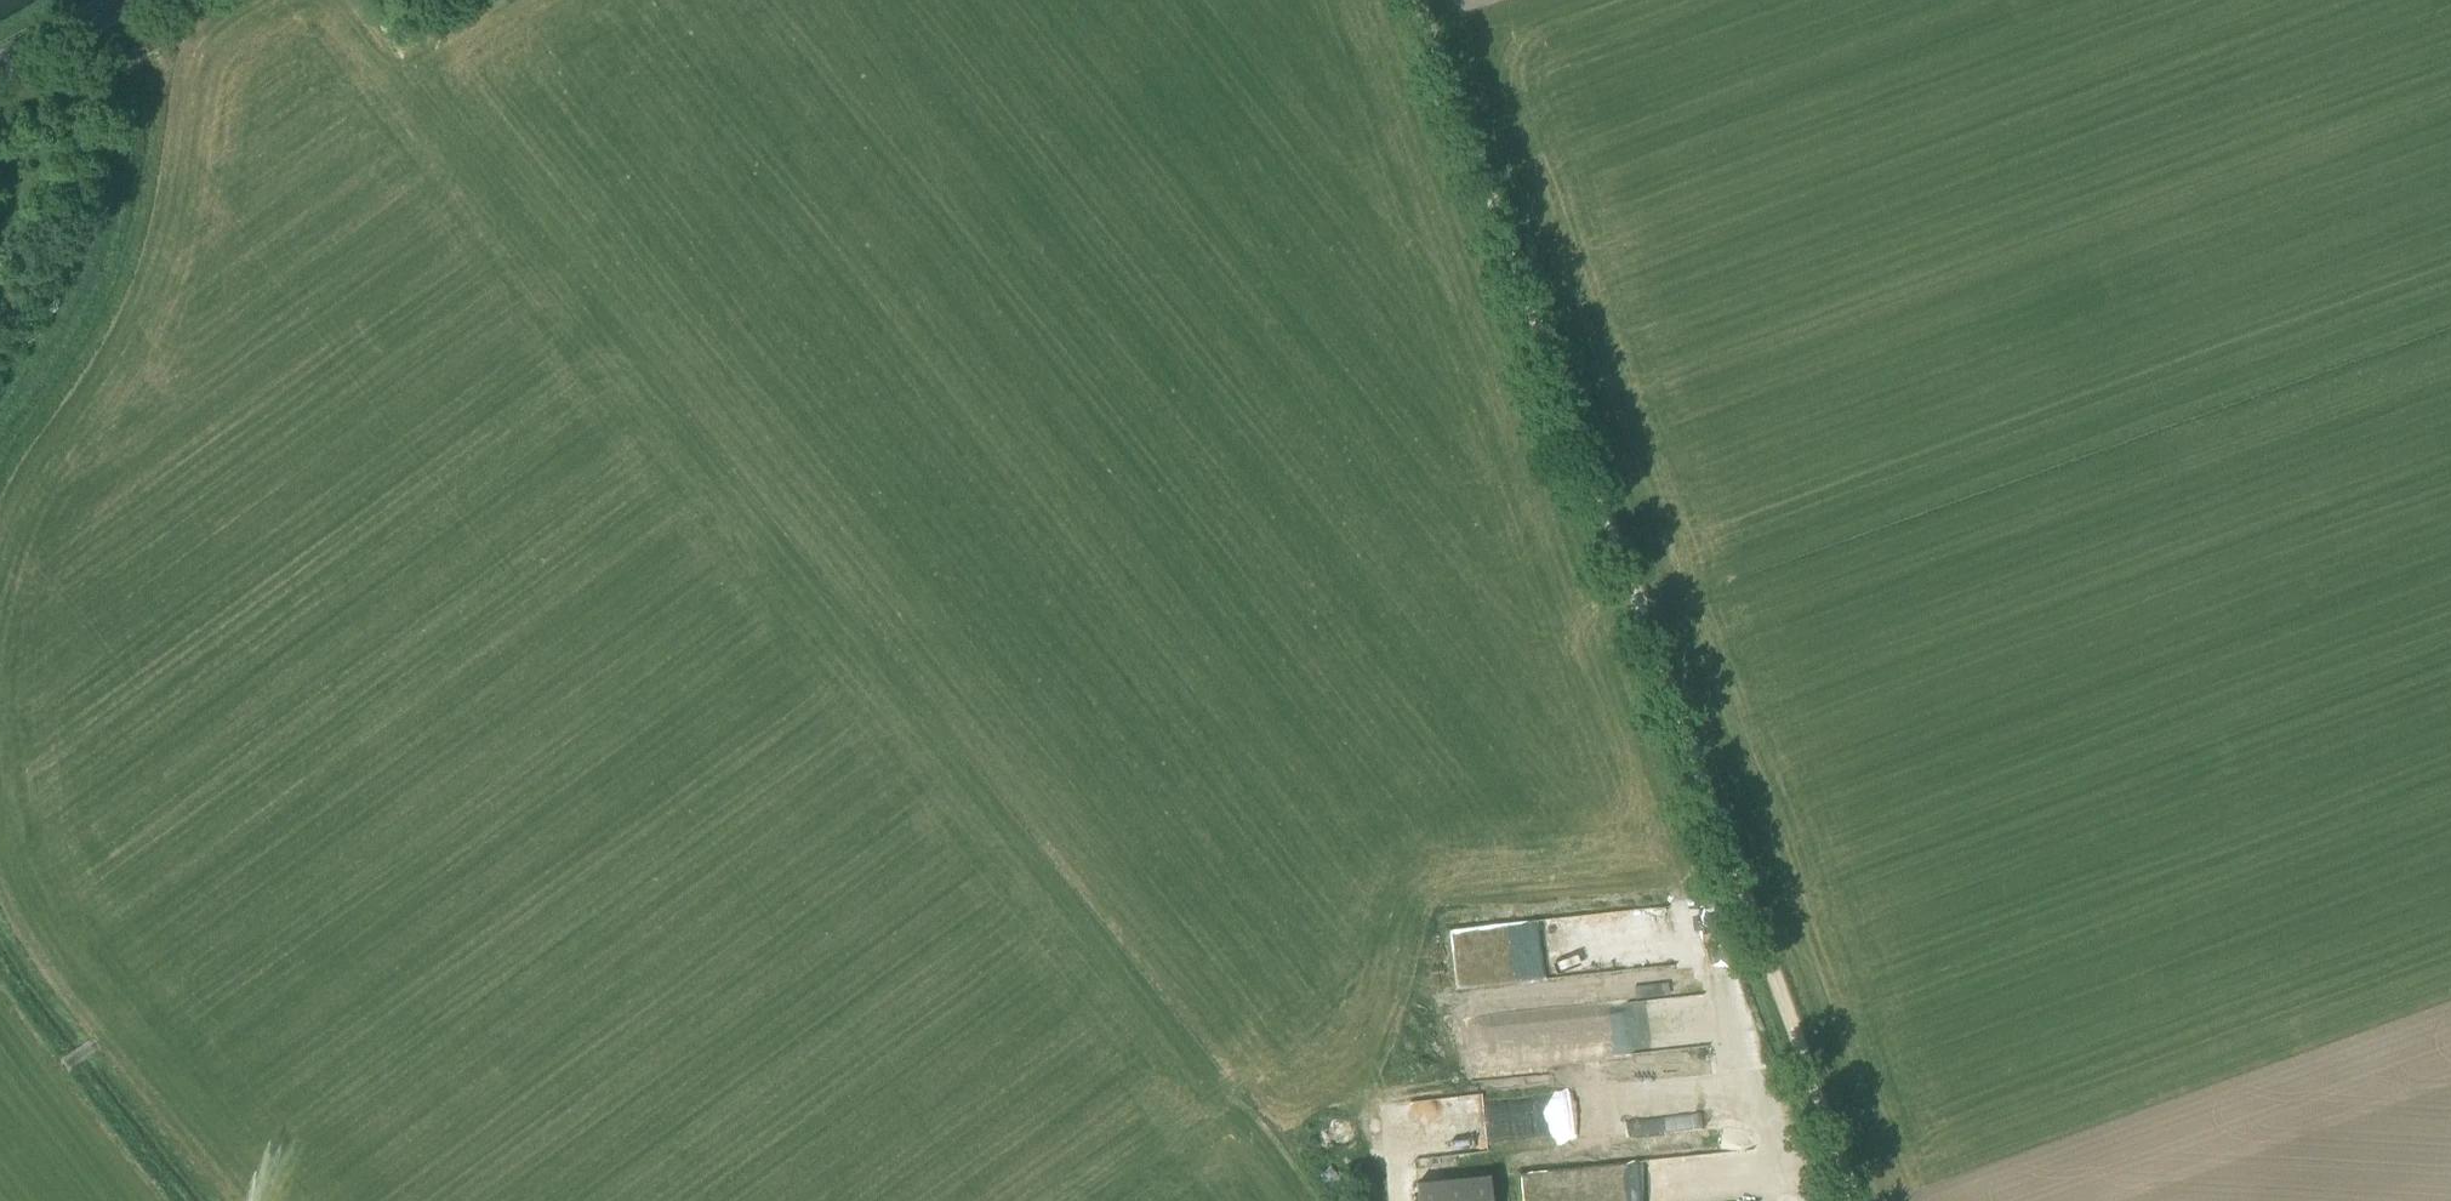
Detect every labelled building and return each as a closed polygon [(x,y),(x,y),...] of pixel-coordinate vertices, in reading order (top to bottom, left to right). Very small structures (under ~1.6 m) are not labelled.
[(1496,1173),(1420,1178),(1421,1200),(1498,1200),(1496,1173)]
